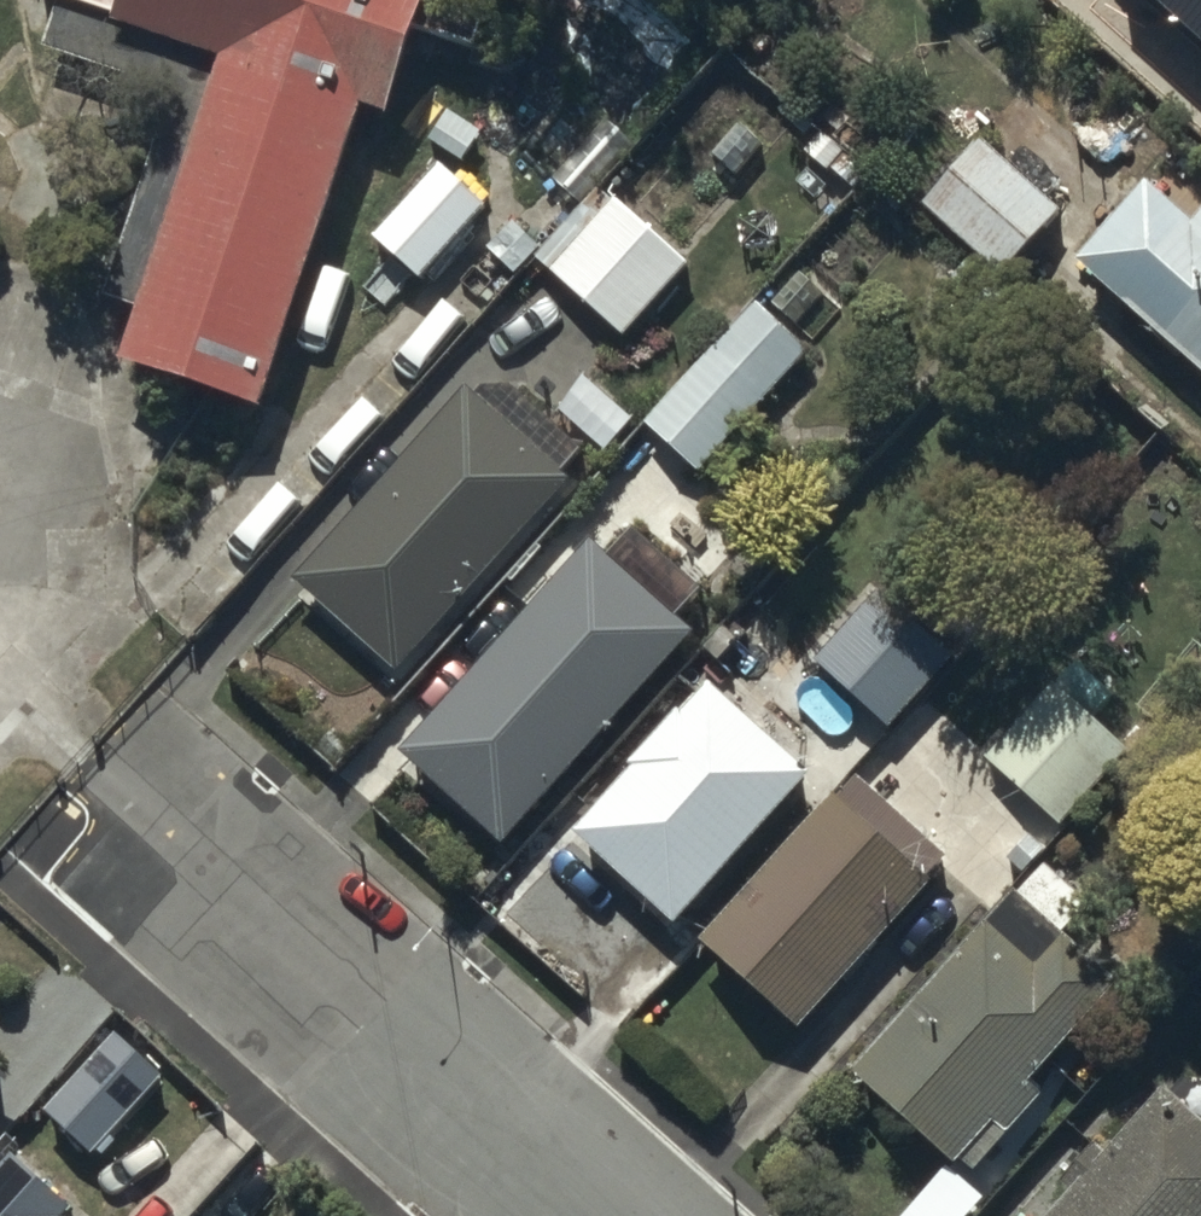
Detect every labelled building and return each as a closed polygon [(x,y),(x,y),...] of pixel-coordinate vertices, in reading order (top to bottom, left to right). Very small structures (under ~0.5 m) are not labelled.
[(222,54),(122,357),(259,402),(359,99),(384,107),(414,17),(477,38),(489,0),(66,0),(222,54)] [(1200,38),(1200,0),(1160,0),(1200,38)] [(985,155),(925,219),(1003,293),(1063,228),(985,155)] [(362,263),(408,306),(478,231),(431,188),(362,263)] [(581,219),(535,270),(625,350),(690,277),(616,211),(596,233),(581,219)] [(1079,281),(1200,389),(1200,226),(1186,213),(1165,236),(1139,213),(1079,281)] [(757,316),(646,439),(697,485),(806,360),(757,316)] [(569,495),(469,401),(291,590),(391,684),(569,495)] [(593,561),(402,775),(502,865),(693,650),(593,561)] [(882,601),(815,674),(888,741),(954,668),(882,601)] [(1053,691),(983,773),(1062,841),(1131,758),(1053,691)] [(713,699),(573,852),(671,943),(812,789),(713,699)] [(948,874),(856,791),(701,964),(793,1047),(948,874)] [(1043,872),(854,1090),(851,1094),(955,1185),(996,1138),(1006,1147),(1035,1113),(1025,1104),(1115,1001),(1050,944),(1083,906),(1043,872)] [(160,1075),(113,1031),(41,1110),(88,1153),(160,1075)] [(1164,1107),(1070,1215),(1200,1215),(1200,1139),(1164,1107)] [(6,1169),(0,1176),(0,1215),(60,1215),(6,1169)]
